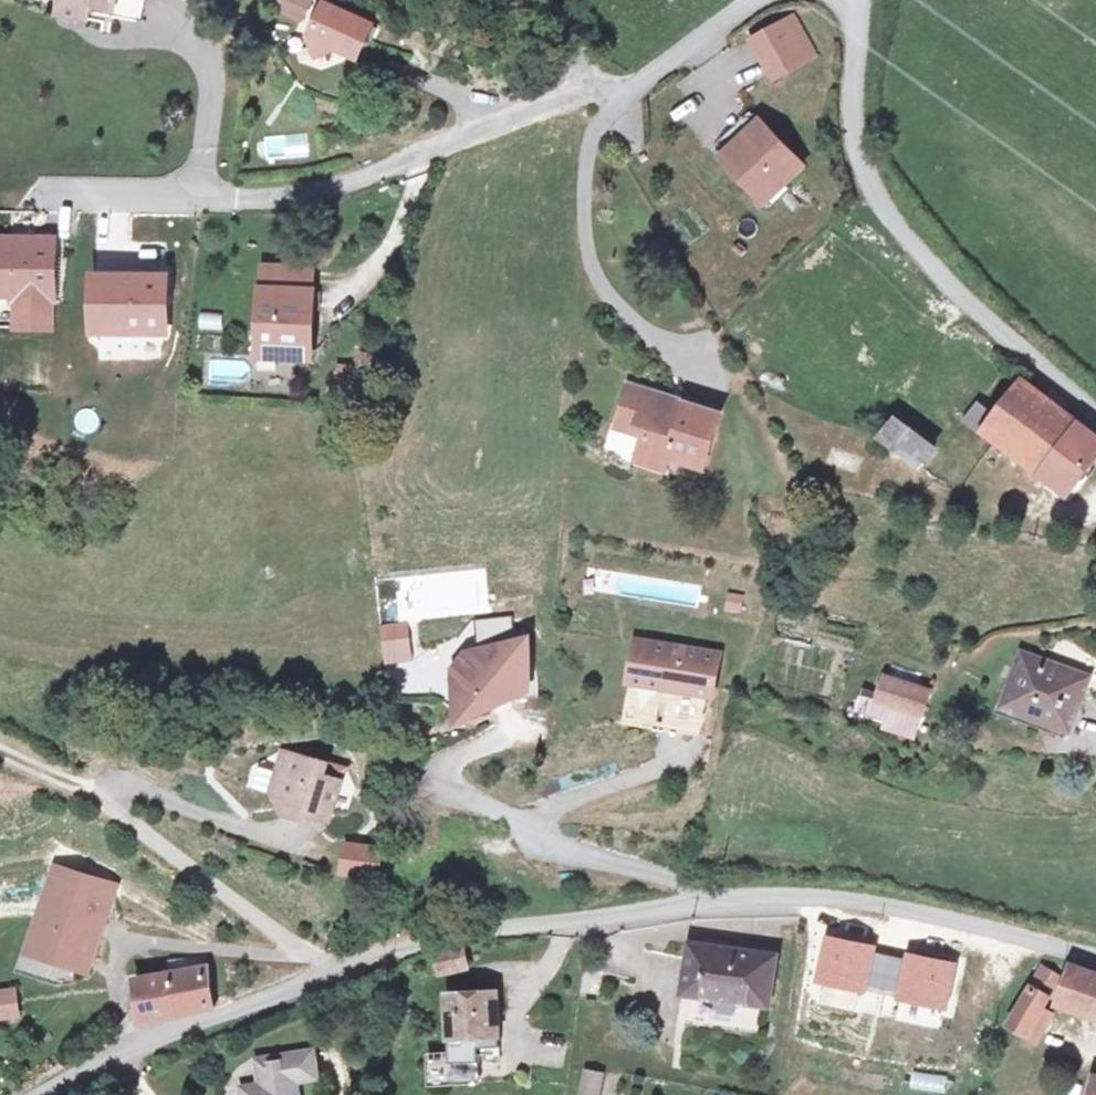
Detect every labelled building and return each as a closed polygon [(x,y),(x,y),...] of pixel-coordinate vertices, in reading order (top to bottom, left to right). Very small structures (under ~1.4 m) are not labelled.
[(113,3),(96,0),(62,0),(60,10),(109,18),(111,11),(140,17),(143,0),(113,0),(113,3)] [(304,28),(311,48),(328,42),(350,54),(368,25),(323,0),(322,0),(304,28)] [(732,39),(756,77),(793,52),(768,14),(732,39)] [(744,121),(733,111),(714,133),(725,143),(744,121)] [(787,159),(744,121),(713,158),(750,189),(768,169),(773,174),(787,159)] [(308,157),(308,133),(264,134),(264,158),(308,157)] [(0,231),(0,301),(59,300),(58,230),(0,231)] [(90,277),(91,333),(167,333),(167,277),(90,277)] [(313,290),(259,289),(257,357),(303,358),(304,325),(312,325),(313,290)] [(965,403),(1066,474),(1095,434),(1095,418),(1017,363),(991,400),(975,389),(965,403)] [(665,461),(667,453),(671,443),(706,454),(720,412),(634,383),(625,409),(642,416),(639,427),(646,430),(638,453),(665,461)] [(933,436),(892,406),(878,426),(920,454),(933,436)] [(622,421),(639,427),(642,416),(625,409),(622,421)] [(671,443),(667,453),(702,463),(706,454),(671,443)] [(655,600),(694,605),(696,586),(657,582),(655,600)] [(723,610),(741,611),(743,593),(725,591),(723,610)] [(381,661),(411,660),(408,620),(379,622),(381,661)] [(714,647),(631,640),(627,680),(710,688),(714,647)] [(479,690),(525,688),(524,668),(521,668),(521,645),(464,648),(454,661),(464,671),(452,682),(469,700),(479,690)] [(1069,671),(1000,666),(995,721),(1063,727),(1069,671)] [(880,670),(872,696),(859,692),(853,711),(917,732),(932,687),(880,670)] [(282,729),(240,725),(239,745),(244,746),(241,773),(250,783),(270,785),(271,779),(296,781),(300,746),(281,743),(282,729)] [(335,871),(378,881),(386,847),(343,837),(335,871)] [(39,963),(56,966),(79,970),(92,889),(32,881),(18,959),(39,963)] [(680,973),(767,981),(774,928),(687,921),(680,973)] [(957,960),(825,933),(814,983),(945,1008),(957,960)] [(469,967),(463,947),(434,956),(441,976),(469,967)] [(200,950),(164,954),(166,968),(202,962),(200,950)] [(1064,960),(1049,999),(1095,1015),(1095,971),(1064,960)] [(132,974),(138,1024),(213,1008),(205,961),(202,962),(166,968),(132,974)] [(53,982),(56,966),(39,963),(37,979),(53,982)] [(1035,967),(1005,1016),(1020,1025),(1018,1032),(1028,1038),(1043,1013),(1033,1006),(1050,977),(1035,967)] [(12,992),(0,994),(0,1020),(17,1017),(12,992)] [(501,992),(450,998),(454,1058),(506,1051),(501,992)] [(236,1094),(292,1094),(289,1077),(307,1073),(303,1045),(243,1058),(249,1085),(234,1088),(236,1094)] [(604,1072),(584,1066),(576,1094),(580,1094),(598,1094),(604,1072)] [(1086,1075),(1082,1094),(1095,1094),(1095,1077),(1086,1075)]
